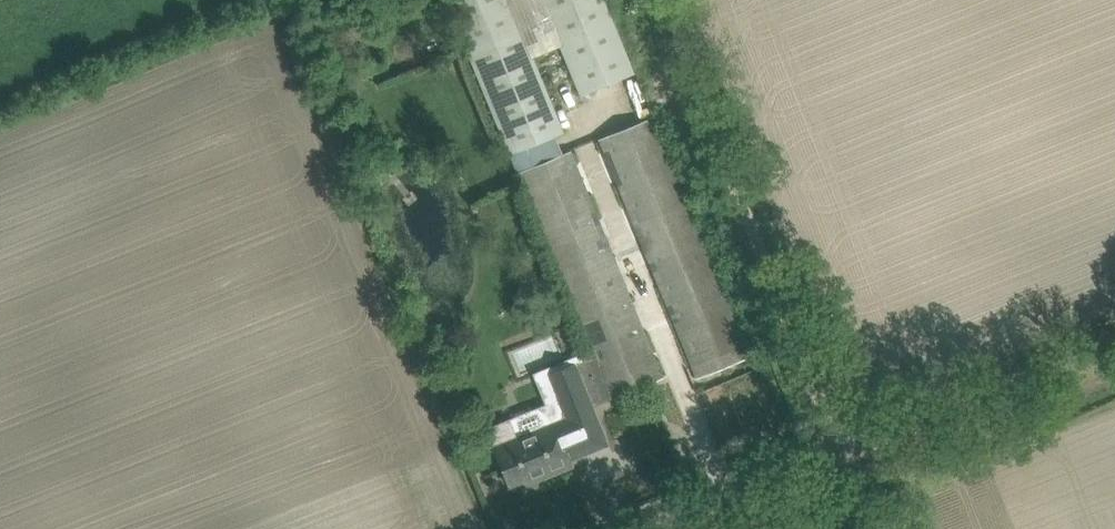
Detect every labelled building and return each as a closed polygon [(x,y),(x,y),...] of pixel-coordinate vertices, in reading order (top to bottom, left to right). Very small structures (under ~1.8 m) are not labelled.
[(508,153),(510,153),(555,134),(563,131),(510,0),(446,0),(508,153)] [(579,95),(634,72),(604,0),(540,0),(579,95)] [(652,117),(599,139),(650,263),(697,378),(750,356),(742,335),(652,117)] [(555,134),(510,153),(518,172),(563,154),(555,134)] [(563,154),(518,172),(589,349),(609,396),(610,399),(663,378),(571,151),(563,154)] [(619,257),(623,269),(647,262),(643,250),(619,257)] [(510,418),(486,428),(494,447),(493,447),(509,485),(537,474),(539,479),(571,466),(567,455),(578,451),(580,455),(607,444),(590,404),(609,396),(589,349),(581,352),(584,359),(572,364),(573,366),(574,365),(578,374),(551,385),(565,418),(518,437),(510,418)]
